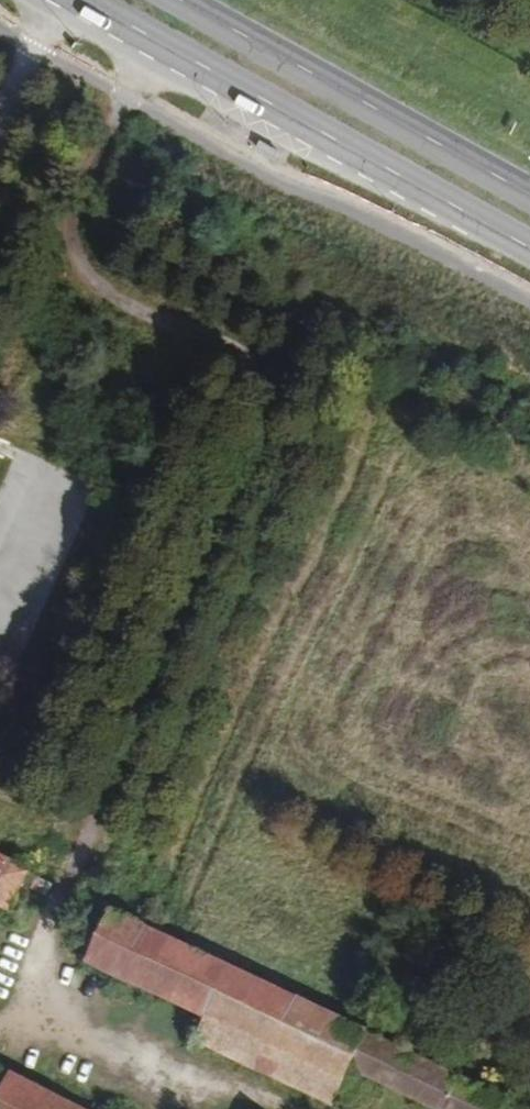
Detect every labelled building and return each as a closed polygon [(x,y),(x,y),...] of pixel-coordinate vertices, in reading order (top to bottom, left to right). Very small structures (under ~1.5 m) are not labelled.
[(8,855),(0,851),(0,870),(8,855)] [(122,977),(147,926),(88,896),(62,949),(122,977)] [(205,956),(147,926),(122,977),(182,1005),(205,956)] [(332,1020),(205,956),(182,1005),(170,1030),(299,1090),(317,1052),(332,1020)] [(481,1095),(338,1022),(332,1020),(317,1052),(374,1084),(406,1098),(426,1108),(474,1108),(481,1095)] [(0,1071),(0,1108),(74,1108),(0,1071)]
